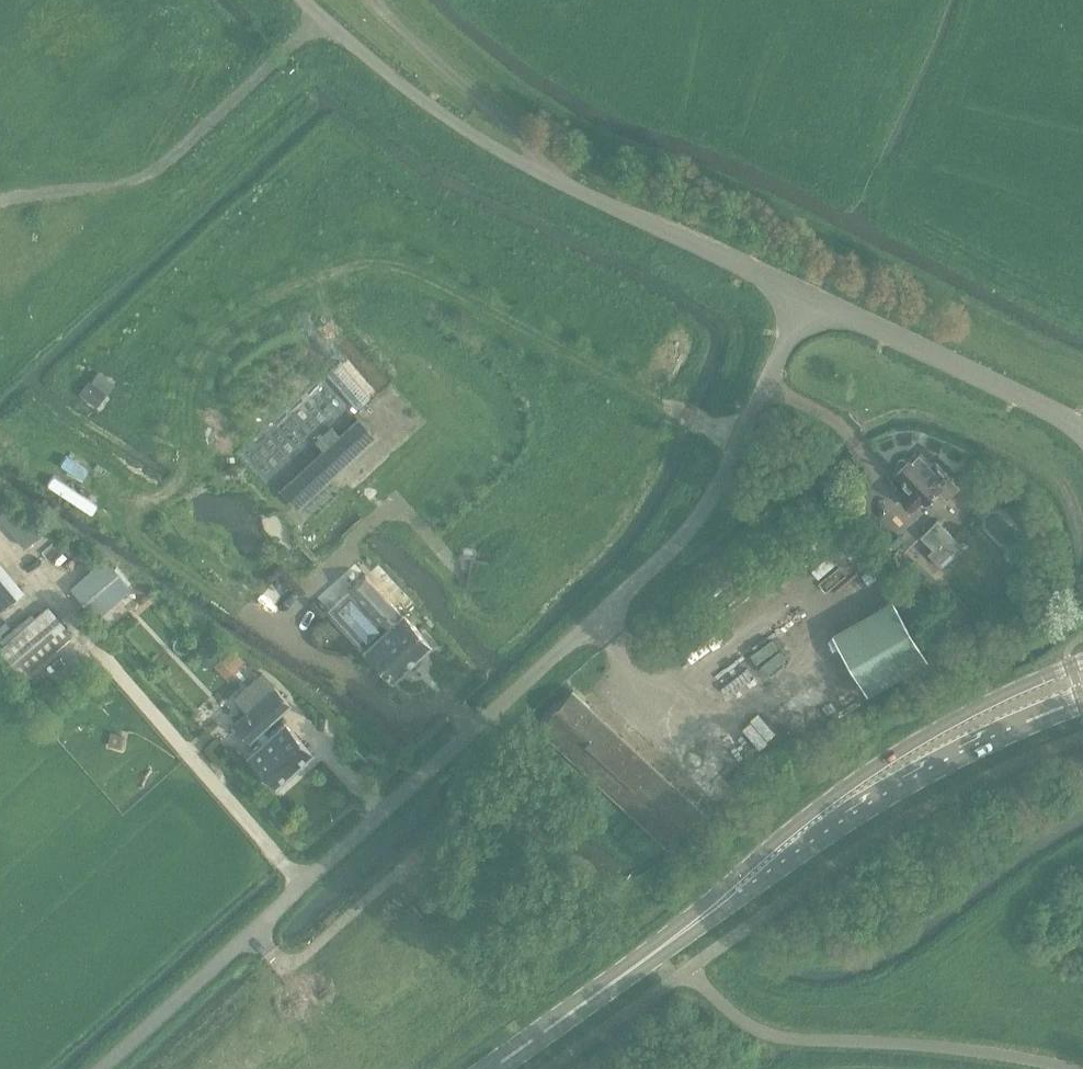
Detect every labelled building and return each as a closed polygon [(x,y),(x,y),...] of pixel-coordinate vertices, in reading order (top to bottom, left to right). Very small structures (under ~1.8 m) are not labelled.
[(90,380),(80,392),(91,401),(100,388),(91,381),(90,380)] [(359,417),(339,435),(332,427),(316,442),(323,450),(282,489),(301,510),(378,437),(359,417)] [(896,471),(911,486),(902,495),(914,508),(924,499),(926,501),(938,488),(948,498),(961,486),(937,462),(934,465),(921,452),(917,455),(915,453),(907,460),(906,459),(904,459),(903,458),(901,459),(900,459),(899,460),(899,462),(898,462),(898,463),(898,465),(898,466),(899,467),(900,468),(896,471)] [(938,520),(922,536),(934,548),(930,552),(944,566),(964,546),(938,520)] [(73,587),(97,614),(129,586),(106,559),(73,587)] [(24,590),(0,560),(0,610),(24,590)] [(393,678),(431,644),(402,613),(402,614),(365,574),(349,589),(385,629),(365,648),(393,678)] [(879,690),(938,656),(903,596),(844,630),(879,690)] [(74,635),(48,605),(0,646),(0,652),(22,679),(74,635)] [(233,650),(216,666),(227,678),(244,662),(233,650)] [(290,704),(275,687),(265,677),(242,697),(252,708),(235,723),(251,740),(255,736),(261,742),(248,754),(277,785),(312,752),(284,721),(269,735),(263,729),(290,704)] [(670,847),(704,810),(574,690),(540,727),(670,847)]
